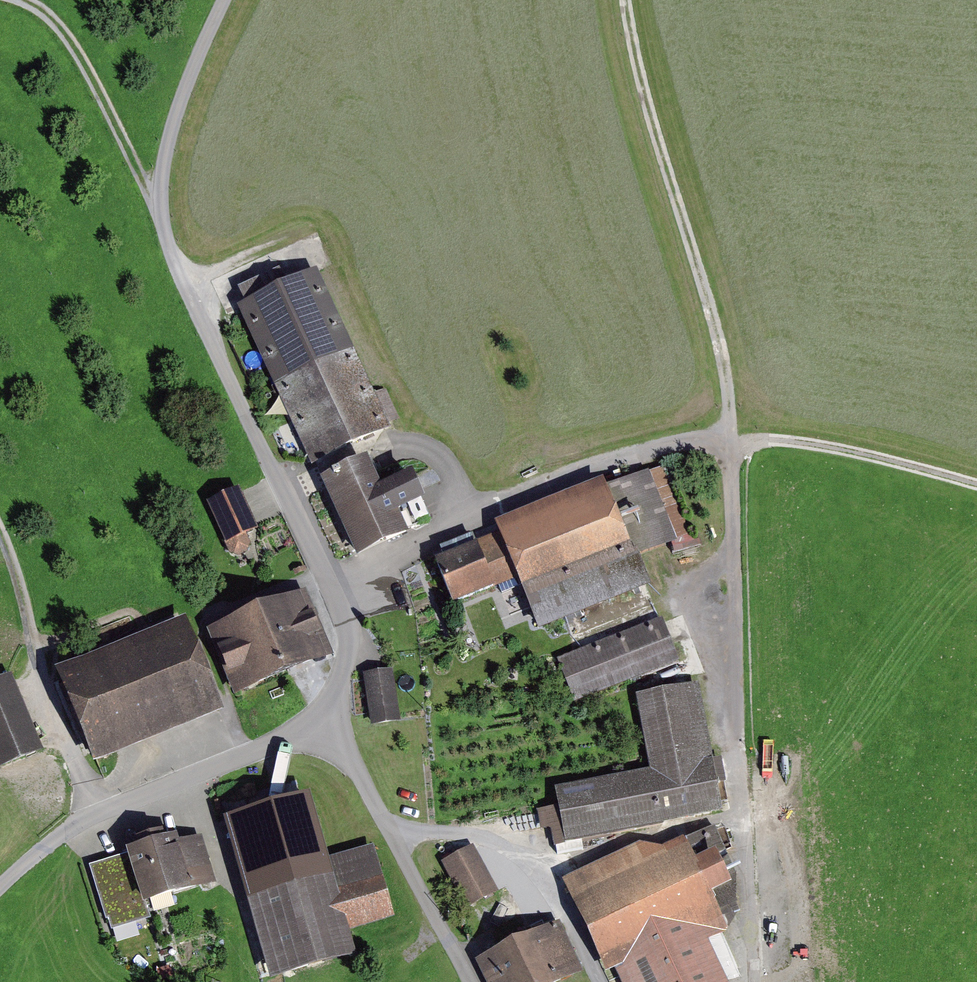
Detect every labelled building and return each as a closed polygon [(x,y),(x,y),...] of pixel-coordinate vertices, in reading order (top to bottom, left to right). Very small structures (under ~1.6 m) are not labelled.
[(246,304),(235,309),(309,467),(403,423),(387,388),(373,394),(314,268),(282,283),(276,270),(238,287),(246,304)] [(358,461),(311,482),(346,559),(401,534),(392,514),(419,502),(406,475),(372,490),(358,461)] [(596,479),(488,526),(534,633),(642,587),(629,558),(681,535),(661,489),(674,484),(667,465),(602,493),(596,479)] [(256,534),(235,488),(203,504),(224,549),(256,534)] [(476,551),(430,566),(444,609),(511,586),(493,533),(472,540),(476,551)] [(298,592),(206,632),(234,697),(327,657),(298,592)] [(188,617),(58,667),(94,761),(225,710),(188,617)] [(663,619),(555,662),(571,703),(679,660),(663,619)] [(392,672),(360,677),(368,728),(401,723),(392,672)] [(0,679),(0,770),(43,750),(9,675),(0,679)] [(696,686),(630,699),(644,770),(540,791),(551,845),(721,810),(696,686)] [(306,794),(221,820),(270,977),(355,951),(348,929),(394,915),(372,844),(326,858),(306,794)] [(141,902),(219,877),(204,833),(176,843),(171,828),(122,844),(125,853),(89,864),(111,930),(146,918),(141,902)] [(702,937),(721,928),(707,898),(723,891),(706,851),(686,860),(677,839),(645,854),(639,842),(557,878),(596,967),(613,959),(623,981),(722,981),(702,937)] [(499,891),(470,844),(442,861),(471,908),(499,891)] [(479,961),(489,981),(556,981),(578,971),(555,923),(479,961)]
